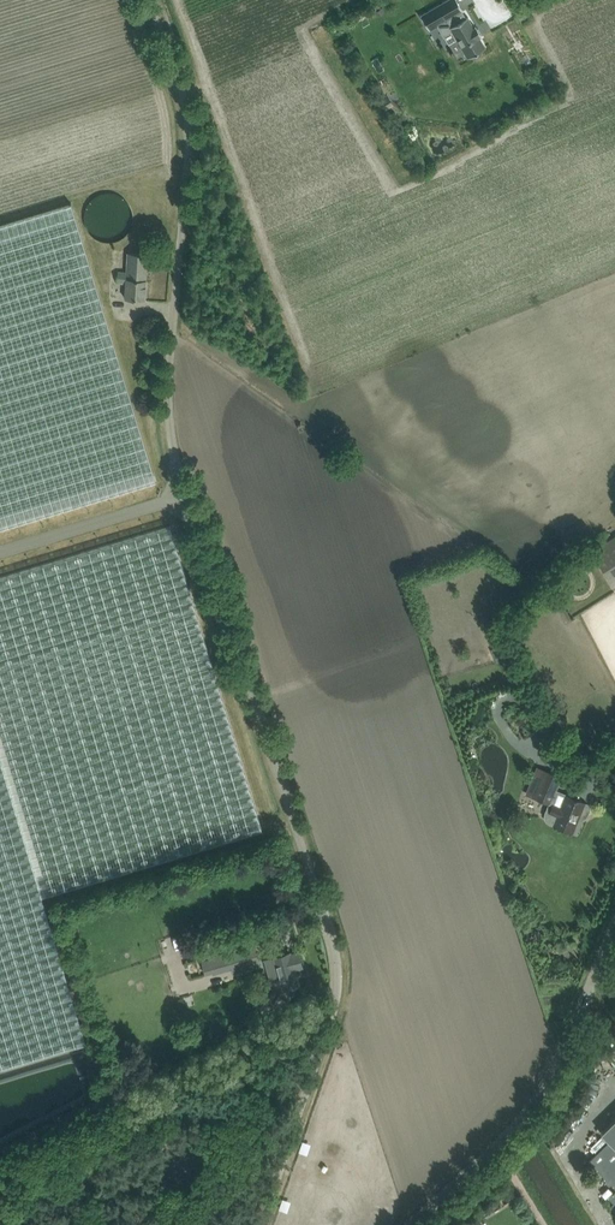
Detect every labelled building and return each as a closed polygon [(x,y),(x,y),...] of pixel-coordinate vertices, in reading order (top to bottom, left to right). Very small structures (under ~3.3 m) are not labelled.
[(421,15),(430,30),(430,29),(437,25),(444,36),(452,31),(468,57),(467,58),(486,47),(485,47),(479,37),(480,36),(481,37),(482,36),(476,26),(475,26),(475,27),(474,28),(468,18),(469,17),(468,17),(466,18),(461,11),(462,11),(463,11),(457,0),(448,0),(422,15),(421,14),(421,15)] [(382,8),(375,12),(377,16),(385,12),(382,8)] [(386,95),(378,99),(385,111),(393,107),(386,95)] [(156,481),(71,203),(0,225),(0,528),(156,481)] [(148,254),(128,252),(127,272),(118,271),(117,282),(126,283),(125,298),(145,299),(148,254)] [(41,895),(261,829),(170,526),(0,577),(0,757),(41,895)] [(614,576),(614,536),(591,551),(609,580),(614,576)] [(499,665),(513,662),(510,647),(496,650),(499,665)] [(86,1043),(41,895),(0,757),(0,1069),(86,1043)] [(544,771),(533,798),(548,804),(551,806),(549,811),(546,810),(544,813),(544,814),(544,815),(544,816),(544,817),(544,818),(545,819),(545,820),(546,820),(546,821),(547,821),(555,825),(561,827),(572,832),(579,816),(583,818),(585,817),(587,815),(589,810),(589,807),(588,805),(587,804),(584,803),(567,795),(555,790),(560,778),(544,771)] [(205,974),(231,968),(232,970),(260,962),(256,946),(201,961),(205,974)] [(283,954),(272,957),(278,979),(277,980),(280,990),(282,989),(275,1003),(283,1008),(295,986),(299,985),(294,968),(302,966),(298,952),(290,954),(290,952),(283,954)] [(201,963),(193,963),(192,974),(200,974),(201,963)] [(222,982),(223,989),(234,987),(232,980),(222,982)] [(601,1132),(609,1140),(589,1160),(614,1187),(614,1118),(601,1132)]
